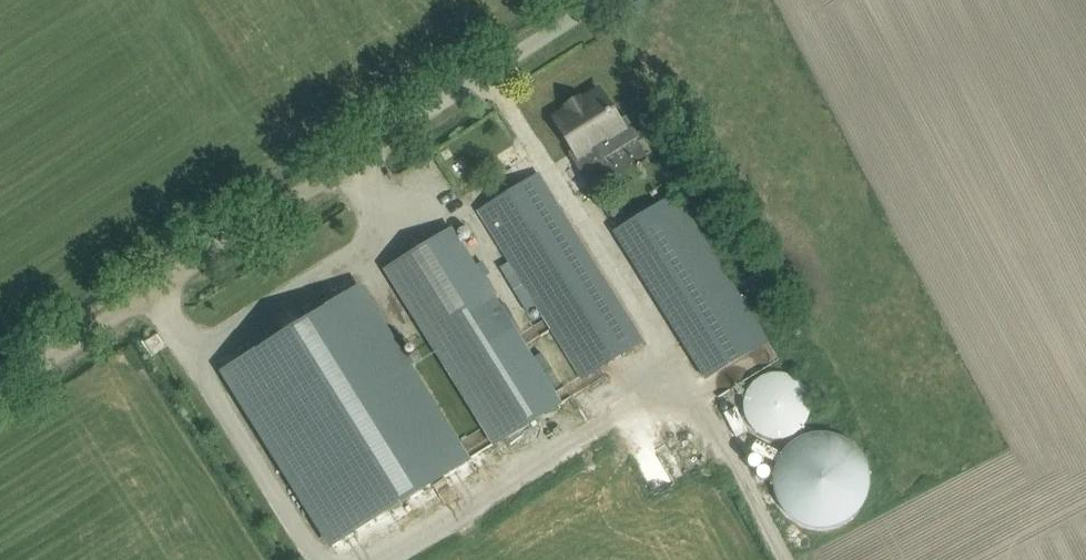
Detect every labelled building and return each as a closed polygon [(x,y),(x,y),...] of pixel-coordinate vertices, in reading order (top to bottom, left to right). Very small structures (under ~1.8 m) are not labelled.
[(572,107),(555,118),(578,156),(573,159),(585,179),(604,167),(600,160),(639,136),(626,116),(619,121),(600,90),(582,101),(579,97),(569,103),(572,107)] [(642,342),(549,193),(537,174),(479,210),(584,378),(642,342)] [(691,223),(675,195),(612,233),(629,261),(691,223)] [(387,268),(496,443),(558,405),(449,229),(435,238),(425,240),(416,244),(408,251),(402,258),(387,268)] [(240,360),(223,370),(332,545),(467,461),(359,286),(342,297),(332,299),(324,303),(316,309),(310,316),(272,340),(266,341),(263,342),(253,346),(246,352),(240,360)] [(765,344),(730,287),(668,324),(703,382),(765,344)] [(785,374),(777,373),(772,373),(766,375),(762,376),(758,378),(754,381),(748,390),(744,401),(744,406),(744,411),(745,417),(748,422),(750,427),(755,432),(761,436),(767,438),(773,440),(780,440),(788,438),(793,436),(800,430),(807,422),(809,415),(810,407),(810,400),(808,393),(805,388),(801,382),(794,377),(785,374)] [(464,439),(474,454),(493,440),(483,425),(464,439)] [(771,472),(770,479),(770,489),(772,499),(776,511),(783,520),(791,526),(797,529),(808,533),(822,537),(833,534),(844,528),(857,518),(864,506),(869,490),(868,477),(863,465),(857,454),(848,448),(844,445),(838,442),(834,440),(828,439),(823,438),(818,437),(811,438),(806,439),(800,441),(793,444),(789,447),(786,450),(781,455),(777,462),(773,468),(771,472)]
